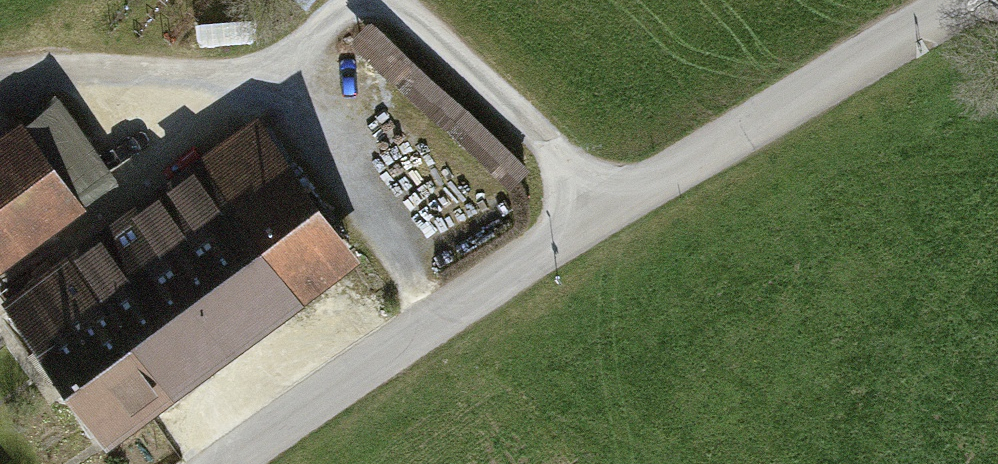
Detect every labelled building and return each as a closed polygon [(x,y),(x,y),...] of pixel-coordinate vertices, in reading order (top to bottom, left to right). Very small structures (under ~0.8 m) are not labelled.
[(503,200),(534,169),(378,16),(347,47),(503,200)] [(0,306),(0,319),(98,453),(358,264),(254,121),(0,306)] [(81,211),(18,125),(0,139),(0,270),(81,211)]
